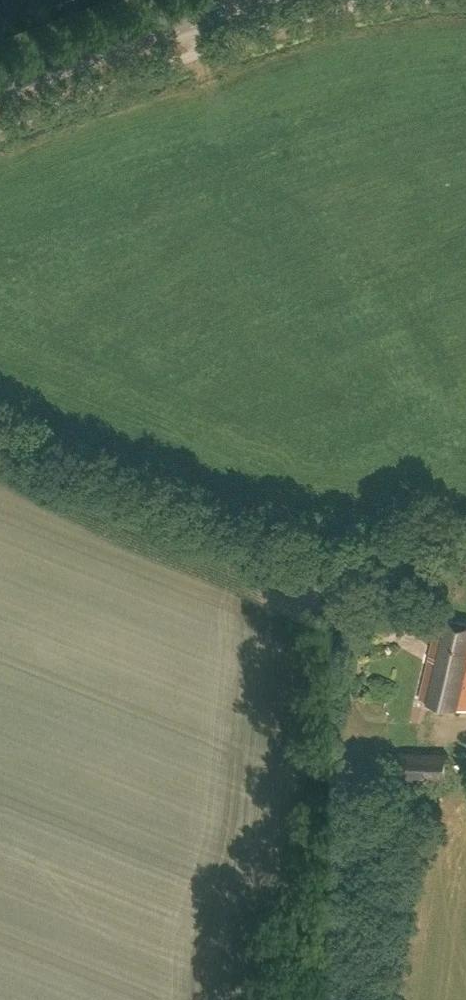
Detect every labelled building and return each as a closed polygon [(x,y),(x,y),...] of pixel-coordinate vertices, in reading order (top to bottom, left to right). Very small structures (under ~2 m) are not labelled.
[(442,614),(422,696),(465,707),(465,620),(442,614)] [(448,781),(449,753),(398,751),(395,785),(409,787),(409,782),(424,783),(424,780),(448,781)]
